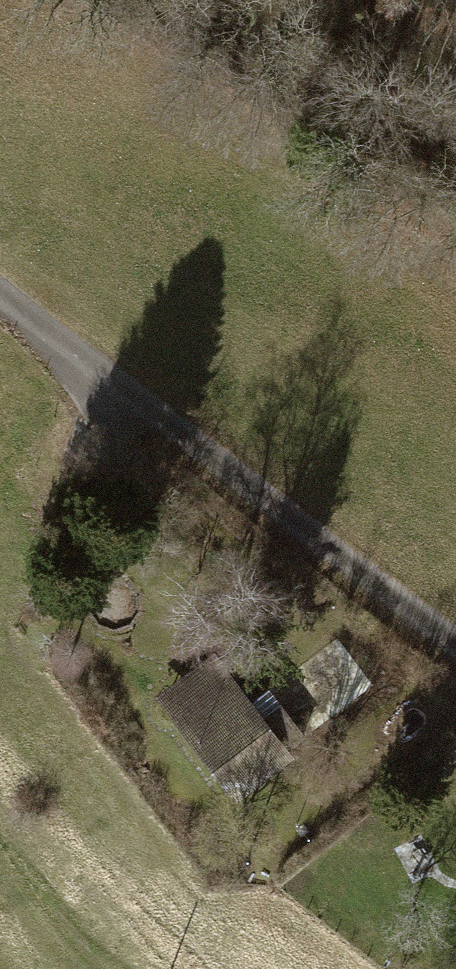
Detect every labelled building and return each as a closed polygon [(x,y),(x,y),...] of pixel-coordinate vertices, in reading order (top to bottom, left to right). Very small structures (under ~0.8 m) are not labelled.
[(166,699),(266,805),(314,760),(214,654),(166,699)]
